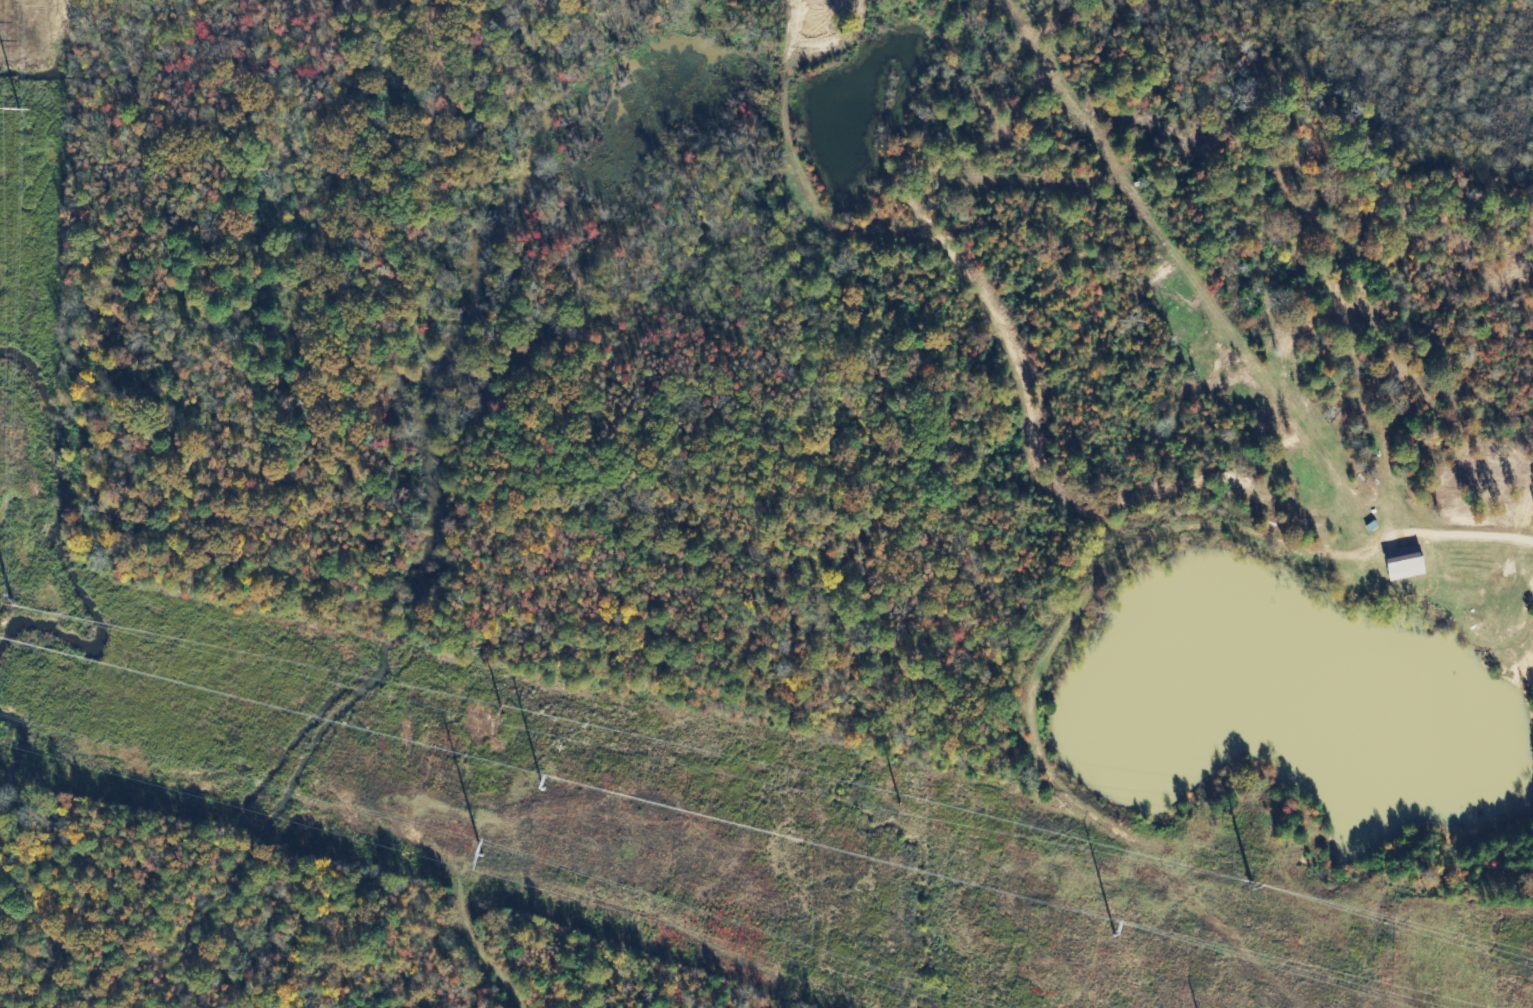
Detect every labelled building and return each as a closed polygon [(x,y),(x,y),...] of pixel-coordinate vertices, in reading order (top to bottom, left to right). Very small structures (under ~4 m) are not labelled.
[(1392,581),(1425,574),(1421,553),(1388,561),(1392,581)]
